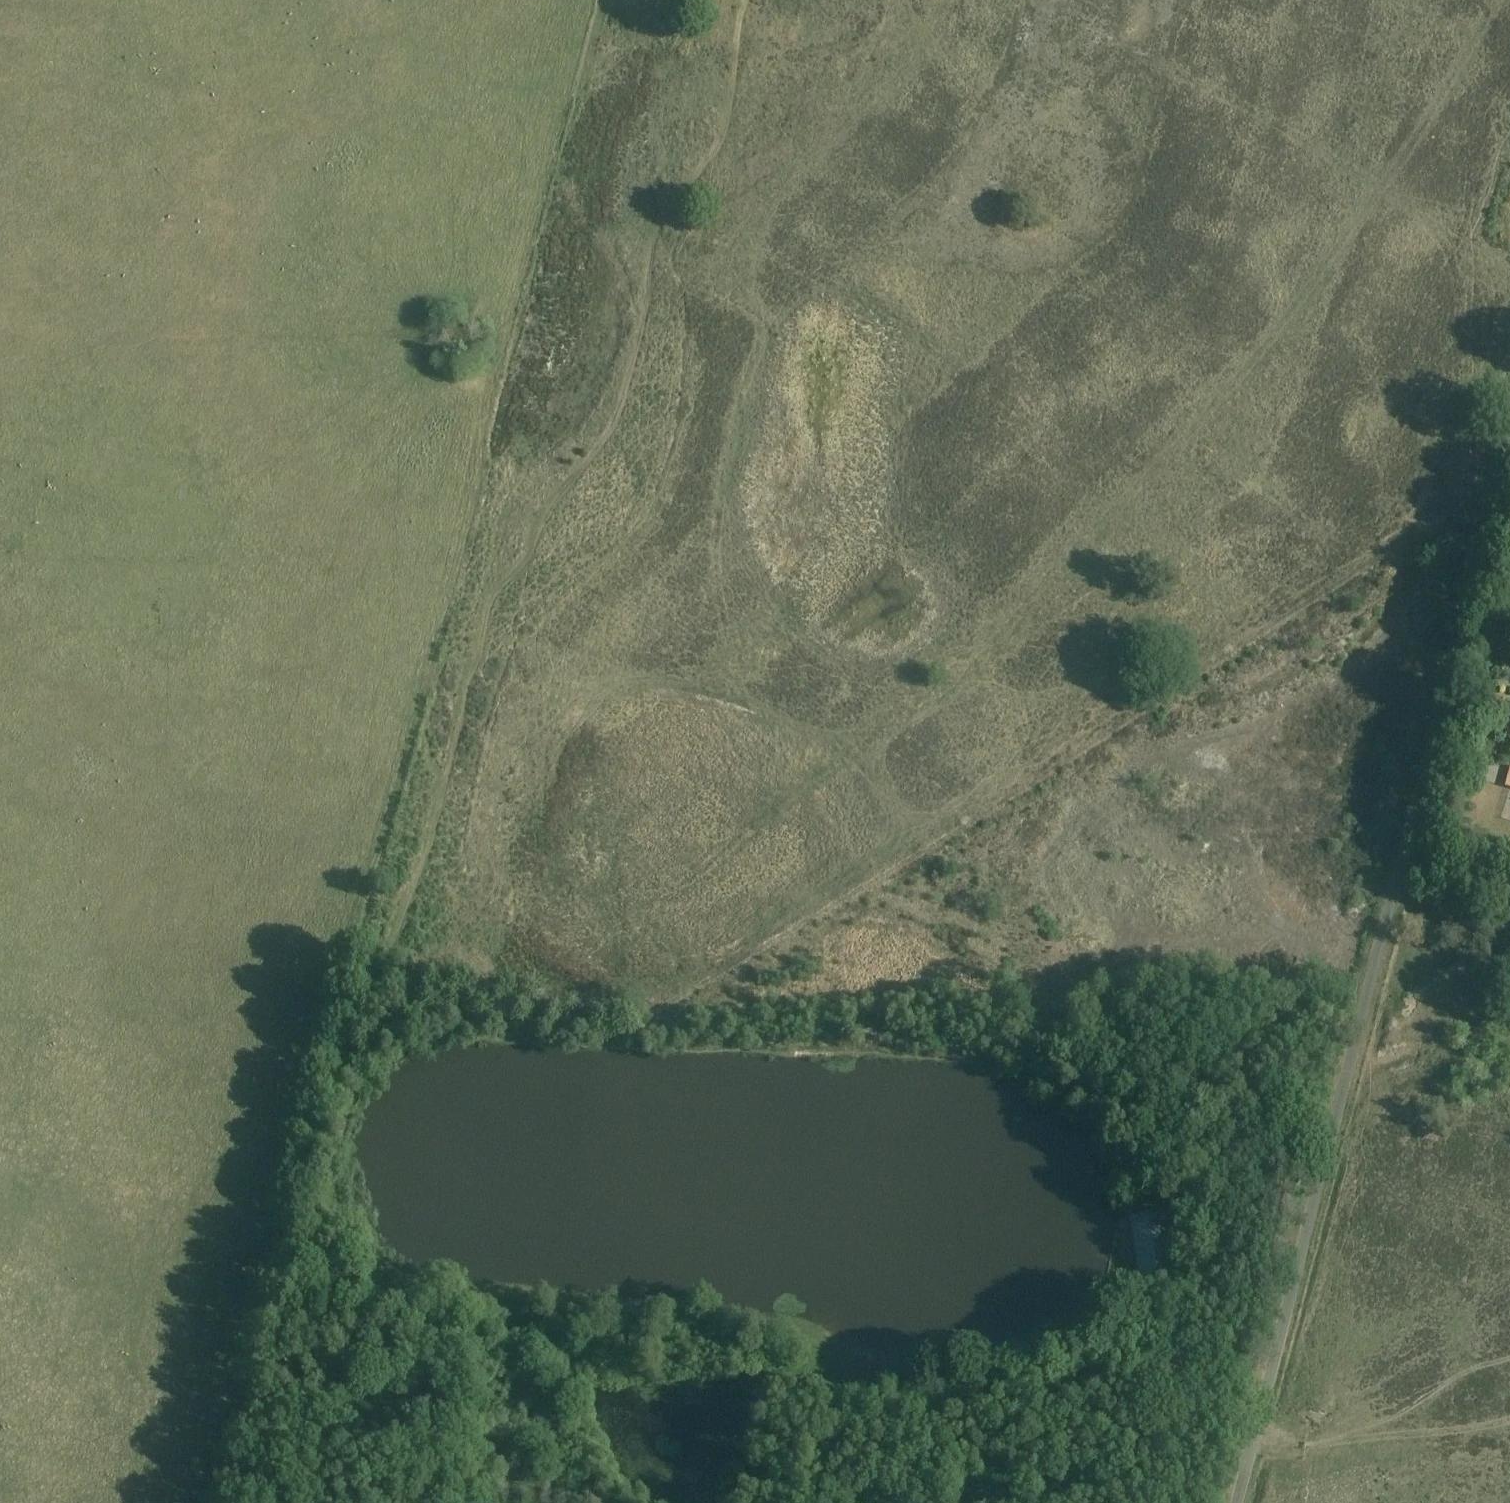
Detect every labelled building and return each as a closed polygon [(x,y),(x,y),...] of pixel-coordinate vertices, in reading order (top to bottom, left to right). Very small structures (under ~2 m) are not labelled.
[(1502,765),(1500,786),(1509,787),(1509,766),(1502,765)] [(1501,788),(1499,813),(1509,814),(1509,788),(1501,788)] [(1170,1248),(1159,1249),(1154,1215),(1131,1219),(1140,1279),(1149,1278),(1174,1274),(1170,1248)]
